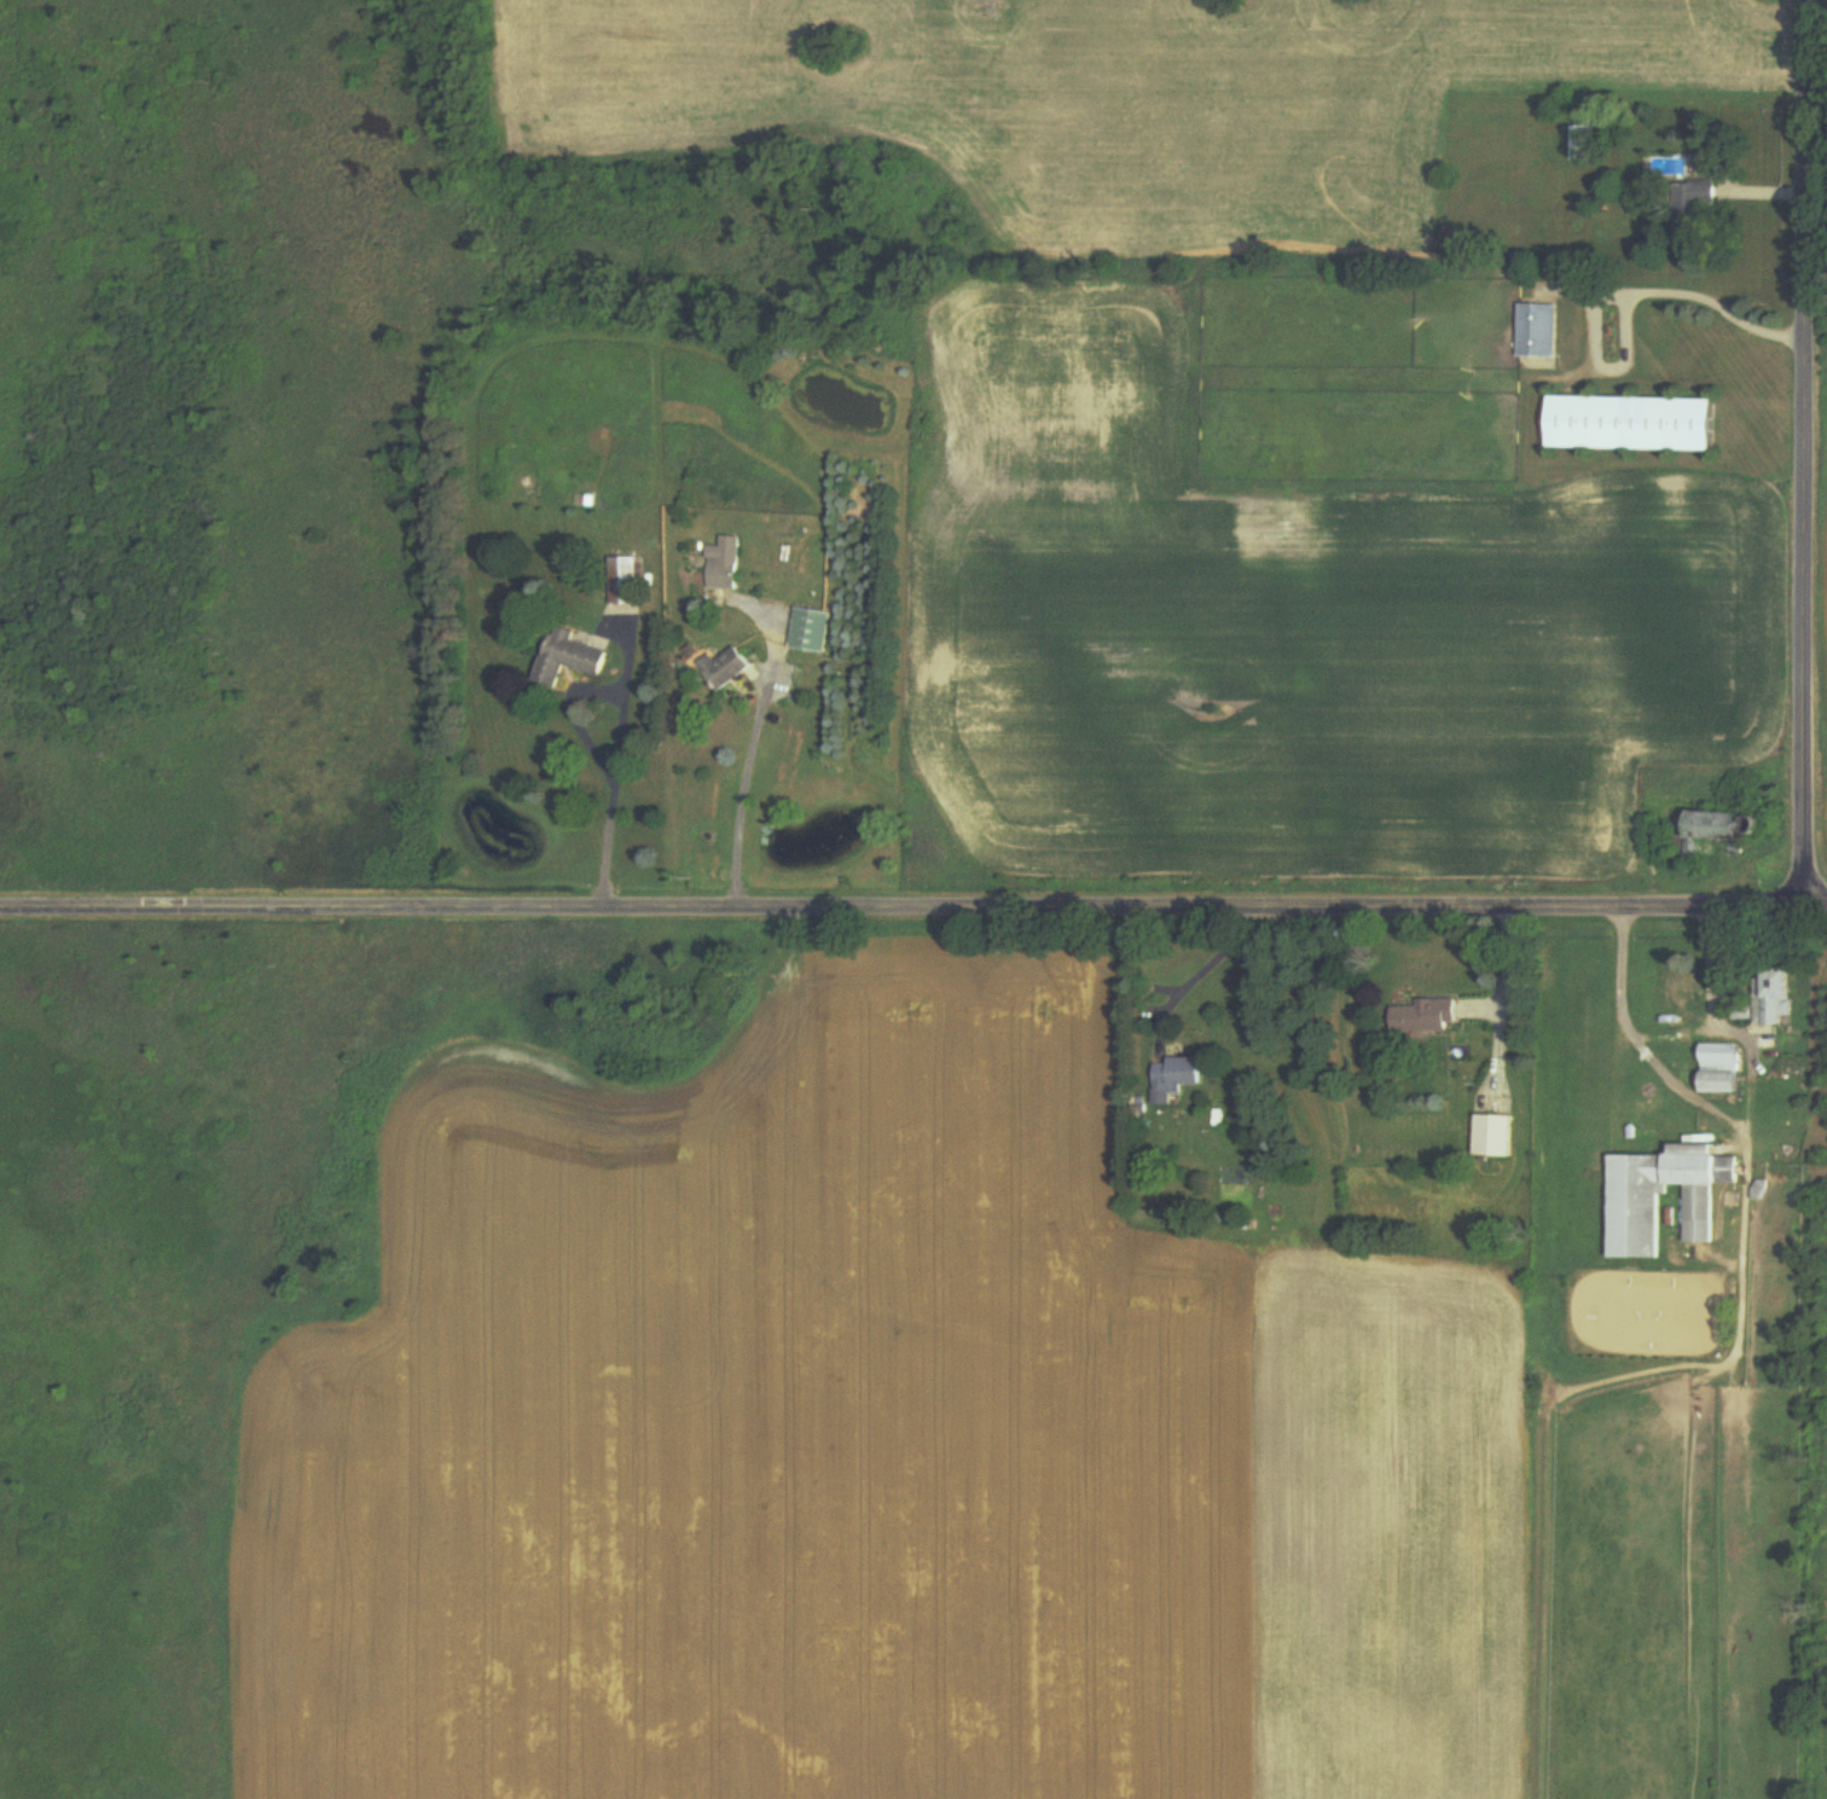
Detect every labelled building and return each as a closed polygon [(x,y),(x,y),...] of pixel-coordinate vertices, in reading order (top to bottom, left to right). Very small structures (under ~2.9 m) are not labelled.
[(1573,162),(1599,162),(1599,127),(1573,127),(1573,162)] [(1719,182),(1679,182),(1679,225),(1704,225),(1704,205),(1719,205),(1719,182)] [(1522,358),(1559,358),(1559,304),(1522,304),(1522,358)] [(1718,399),(1554,397),(1553,449),(1717,452),(1718,399)] [(740,592),(742,537),(722,537),(722,546),(710,546),(709,591),(740,592)] [(612,605),(640,605),(640,558),(612,558),(612,605)] [(834,613),(797,609),(793,650),(829,654),(834,613)] [(565,667),(599,678),(607,653),(572,642),(575,633),(554,626),(536,682),(558,689),(565,667)] [(719,664),(714,657),(702,666),(723,693),(757,667),(741,647),(719,664)] [(1748,814),(1693,811),(1692,834),(1673,833),(1671,866),(1703,867),(1705,841),(1746,843),(1748,814)] [(1794,1001),(1795,967),(1769,967),(1769,980),(1759,980),(1758,1024),(1787,1025),(1787,1001),(1794,1001)] [(1459,1031),(1458,1000),(1419,1001),(1420,1006),(1395,1007),(1395,1032),(1459,1031)] [(1740,1094),(1740,1045),(1703,1045),(1703,1094),(1740,1094)] [(1175,1106),(1175,1087),(1207,1086),(1206,1060),(1157,1060),(1158,1106),(1175,1106)] [(1513,1159),(1514,1118),(1479,1116),(1477,1157),(1513,1159)] [(1611,1156),(1611,1260),(1661,1260),(1662,1195),(1668,1195),(1668,1186),(1686,1186),(1685,1244),(1714,1245),(1714,1186),(1740,1186),(1740,1157),(1611,1156)]
